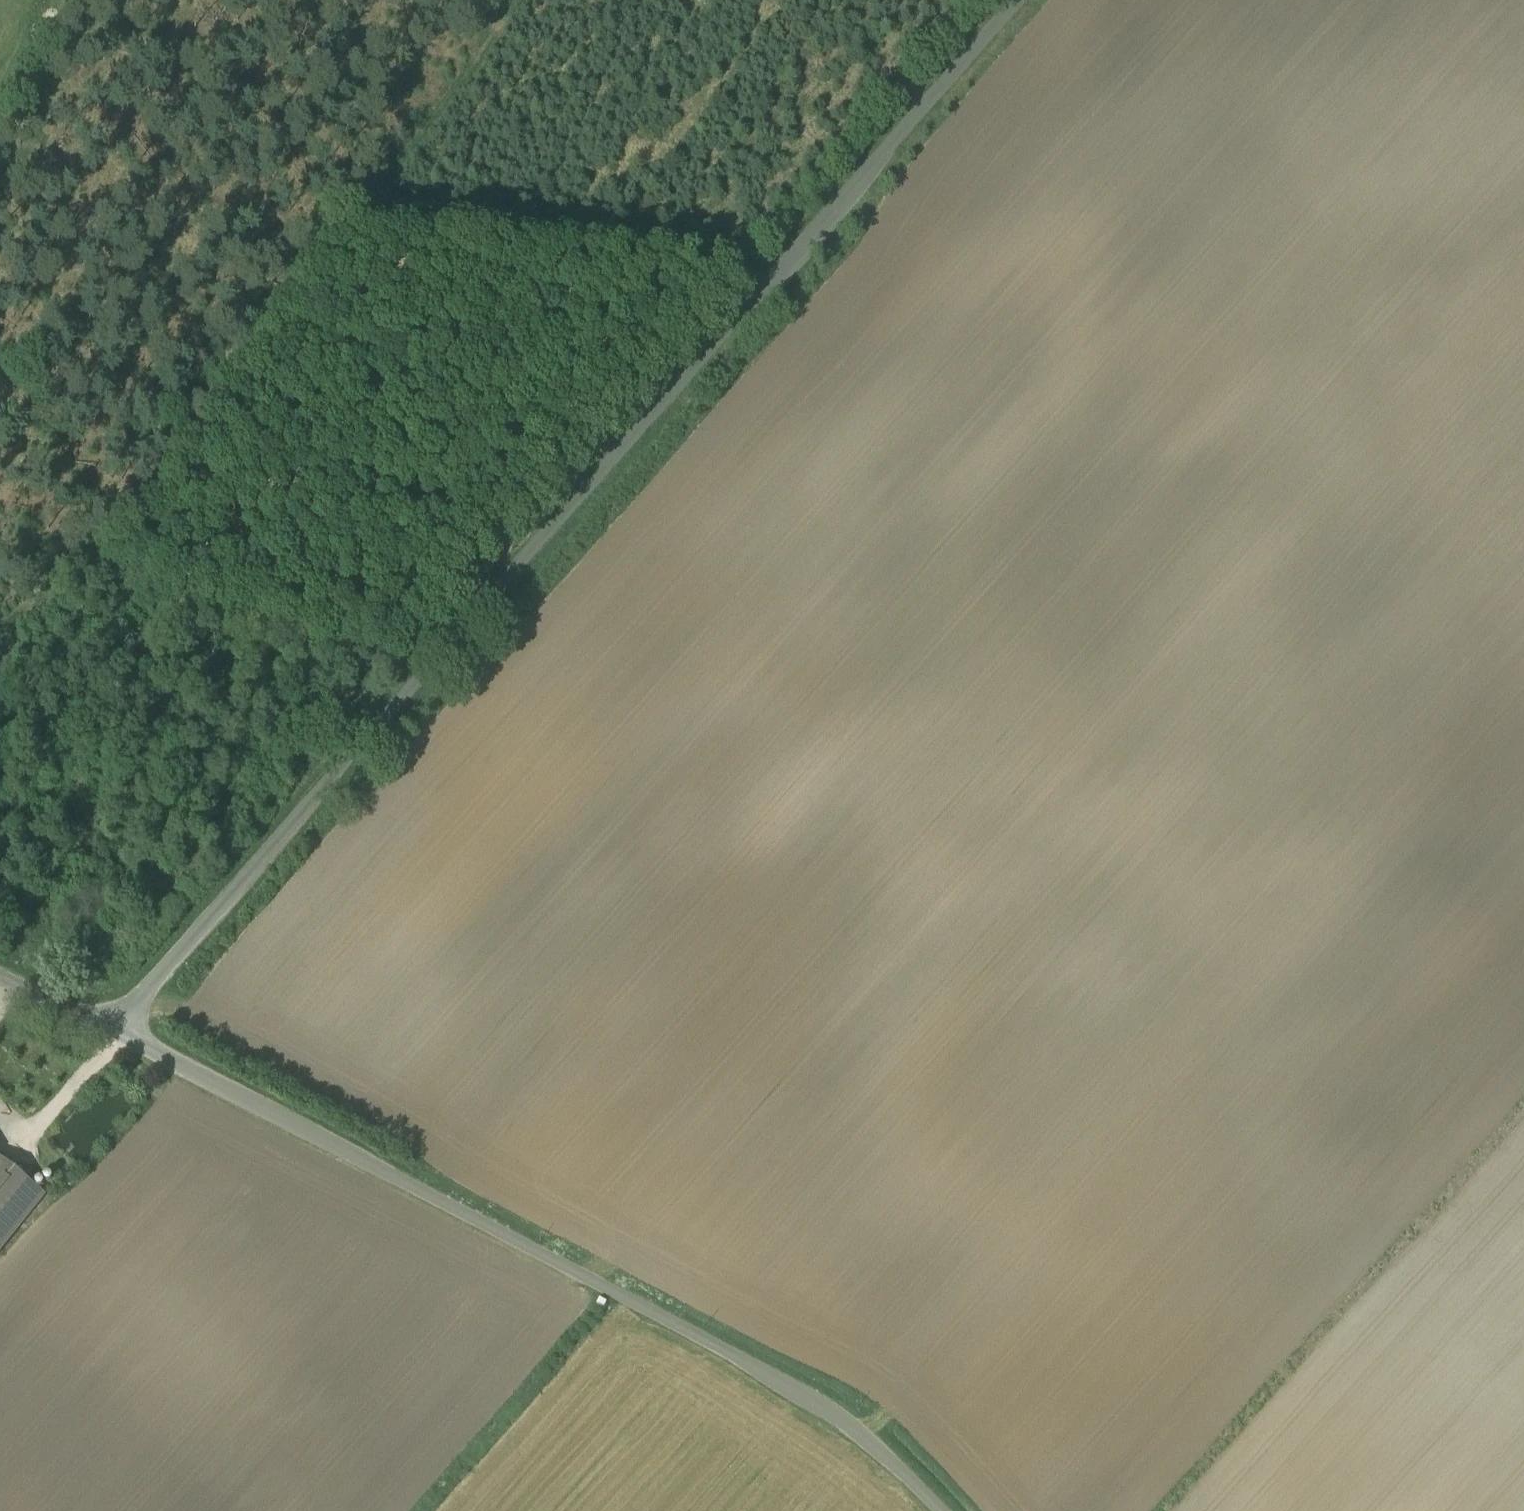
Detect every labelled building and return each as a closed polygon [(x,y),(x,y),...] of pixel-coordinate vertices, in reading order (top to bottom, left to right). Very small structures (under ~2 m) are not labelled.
[(47,1196),(0,1158),(0,1254),(47,1196)]
